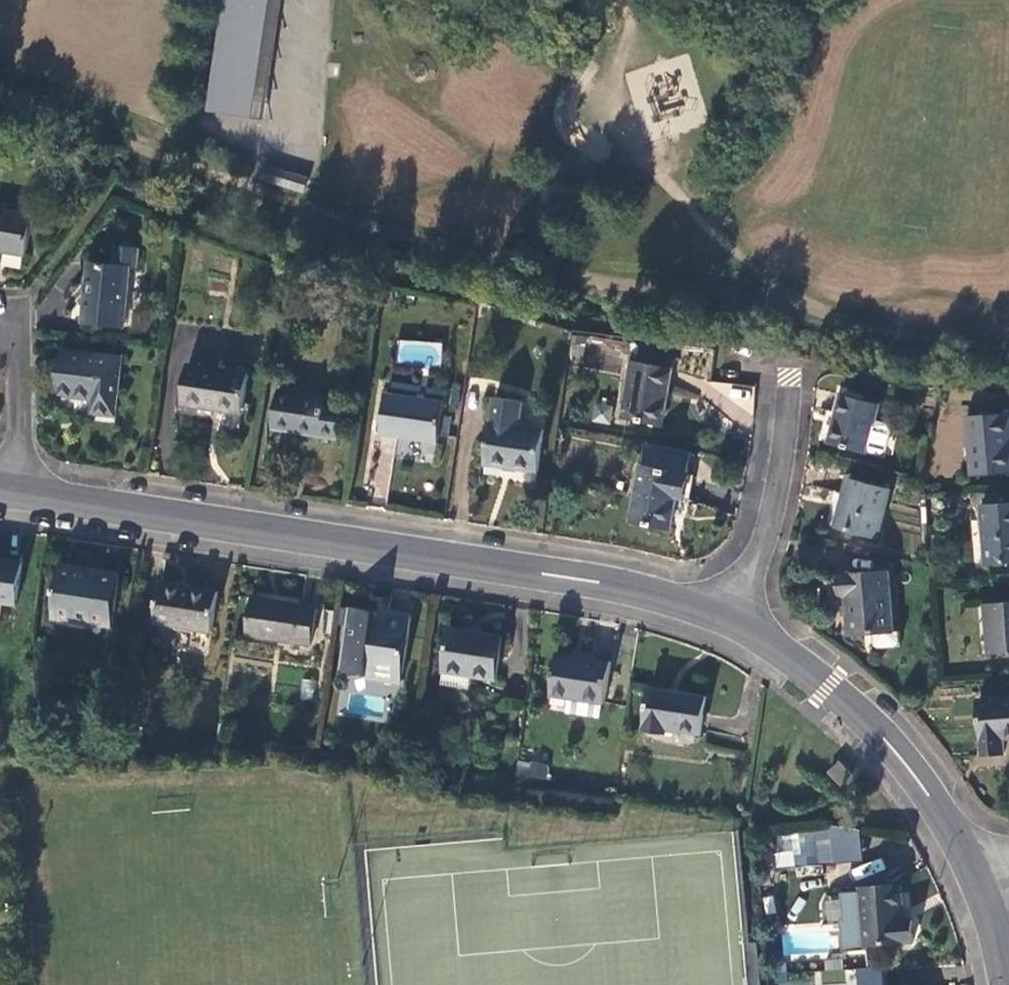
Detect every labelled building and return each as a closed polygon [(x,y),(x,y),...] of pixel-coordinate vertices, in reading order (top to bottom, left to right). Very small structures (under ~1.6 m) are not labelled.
[(292,0),(231,0),(213,122),(275,132),(293,0),(292,0)] [(269,169),(269,168),(265,180),(308,194),(312,181),(269,169)] [(27,255),(33,216),(0,211),(0,250),(27,255)] [(124,328),(131,269),(91,265),(85,323),(124,328)] [(117,415),(123,357),(64,350),(59,395),(94,398),(93,412),(117,415)] [(662,427),(671,369),(634,362),(623,420),(662,427)] [(182,403),(245,414),(251,376),(190,365),(182,403)] [(752,418),(754,387),(722,384),(720,416),(752,418)] [(275,429),(339,439),(345,406),(329,404),(329,399),(281,392),(275,429)] [(397,437),(438,444),(444,402),(388,393),(381,434),(397,437)] [(882,406),(845,395),(831,443),(869,454),(878,423),(882,406)] [(487,464),(538,473),(545,432),(519,427),(522,403),(495,400),(487,464)] [(1008,474),(1008,415),(969,418),(973,476),(1008,474)] [(895,427),(878,423),(869,454),(886,458),(895,427)] [(643,467),(632,522),(672,530),(677,500),(684,501),(692,451),(648,444),(643,467)] [(838,528),(878,539),(891,492),(850,480),(838,528)] [(1008,564),(1008,506),(981,507),(986,566),(1008,564)] [(17,605),(23,561),(0,557),(0,602),(17,605)] [(53,617),(76,620),(78,613),(114,619),(121,576),(62,567),(53,617)] [(894,633),(889,574),(840,576),(840,597),(847,597),(851,637),(894,633)] [(155,622),(211,630),(218,591),(162,584),(155,622)] [(247,635),(311,645),(317,609),(317,606),(253,597),(247,635)] [(1008,655),(1008,604),(986,606),(991,656),(1008,655)] [(343,672),(349,673),(403,681),(411,617),(387,613),(385,619),(375,618),(376,612),(352,608),(343,672)] [(78,613),(76,620),(113,626),(114,619),(78,613)] [(451,627),(445,671),(471,676),(495,679),(502,635),(451,627)] [(573,655),(594,659),(595,652),(575,649),(573,655)] [(612,662),(594,659),(573,655),(556,653),(551,695),(606,703),(612,662)] [(471,676),(445,671),(443,684),(468,689),(471,676)] [(403,681),(349,673),(347,686),(366,689),(367,686),(400,692),(403,681)] [(651,687),(644,729),(666,733),(666,728),(701,733),(707,697),(651,687)] [(980,702),(984,758),(1007,755),(1006,740),(1008,740),(1008,699),(980,702)] [(516,776),(547,779),(548,763),(517,761),(516,776)] [(854,775),(842,763),(831,773),(843,786),(854,775)] [(863,830),(835,826),(837,864),(866,862),(863,830)] [(868,946),(916,944),(914,920),(905,920),(903,885),(862,888),(862,892),(843,893),(844,921),(842,922),(844,952),(869,951),(868,946)]
